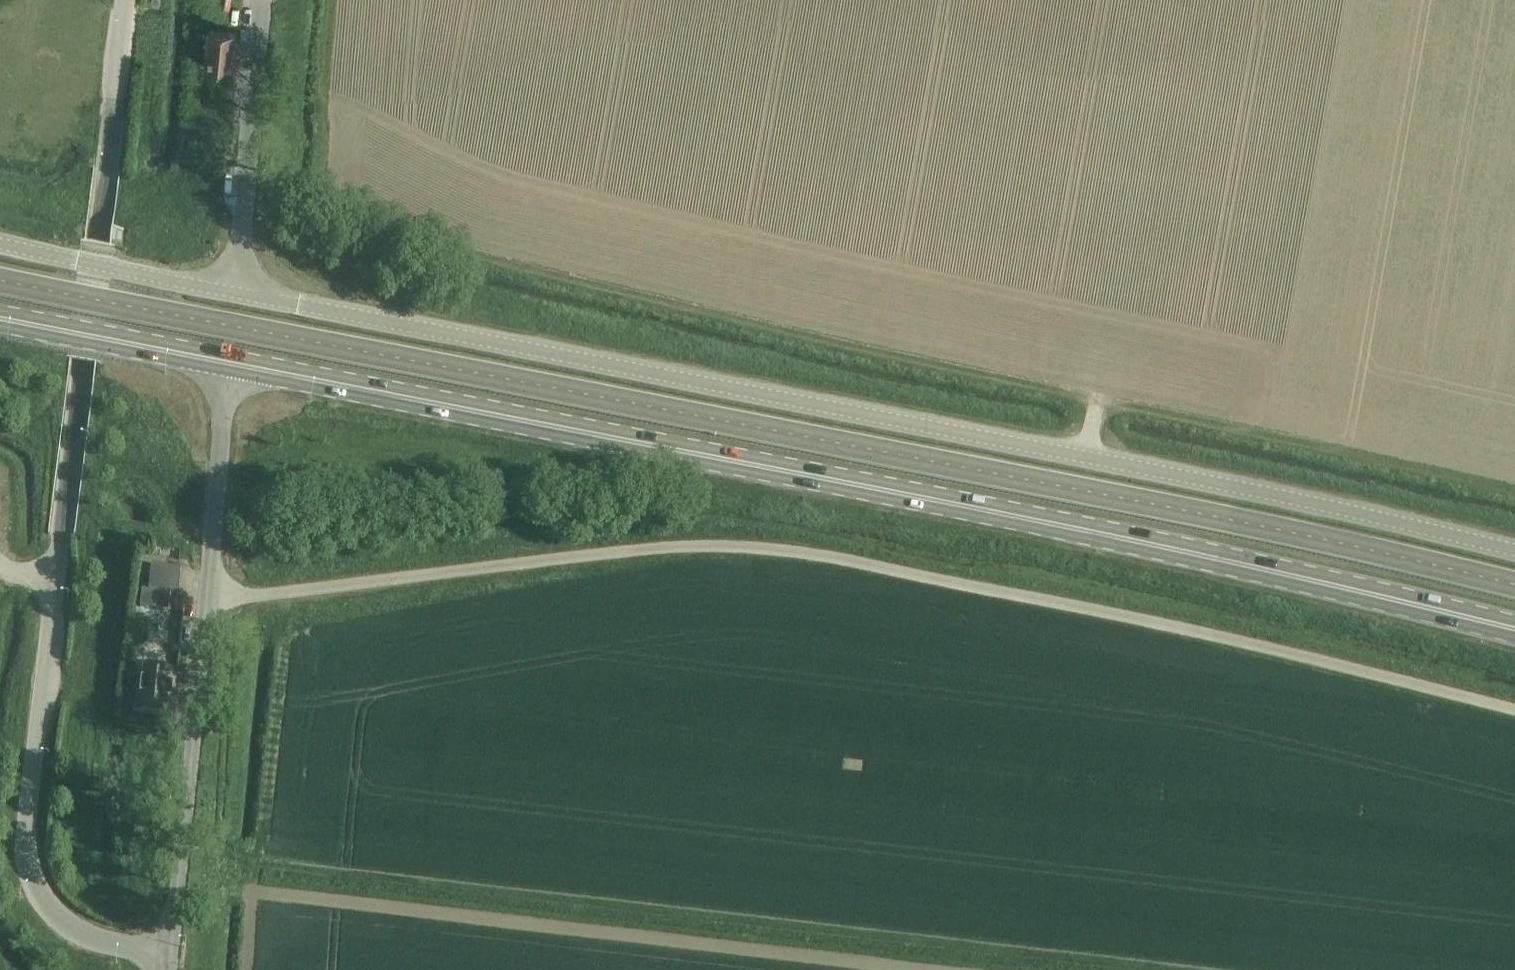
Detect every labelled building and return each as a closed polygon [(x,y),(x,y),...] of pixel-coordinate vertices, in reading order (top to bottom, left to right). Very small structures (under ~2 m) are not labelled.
[(232,69),(236,33),(208,29),(205,66),(232,69)] [(178,596),(178,594),(180,570),(151,567),(149,593),(178,596)] [(169,717),(174,673),(139,670),(135,714),(169,717)]
